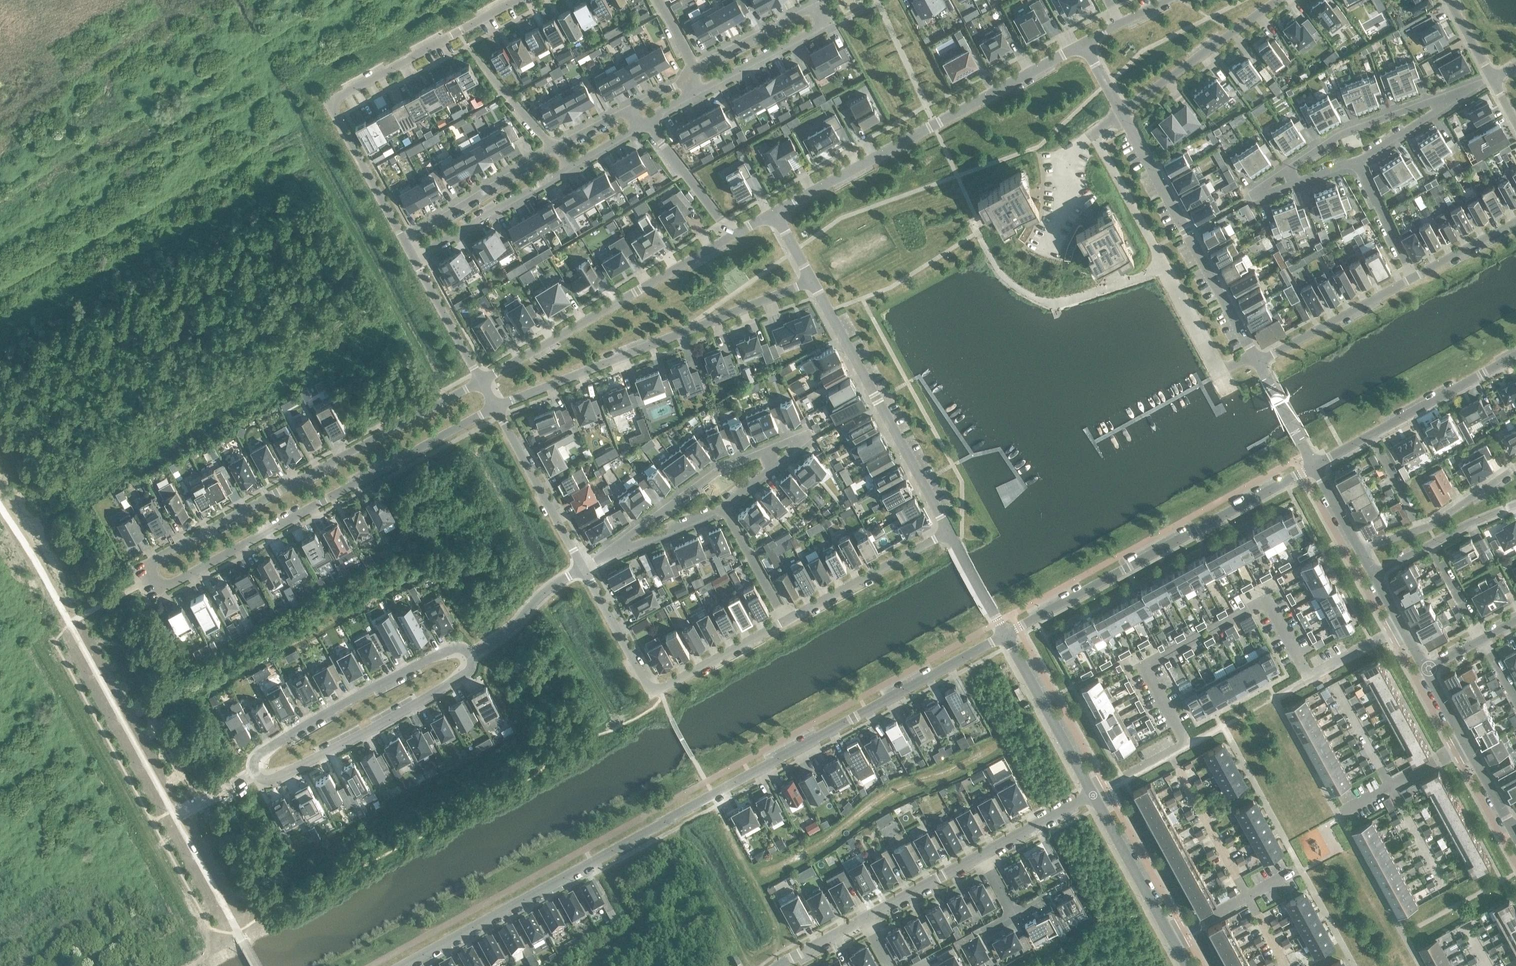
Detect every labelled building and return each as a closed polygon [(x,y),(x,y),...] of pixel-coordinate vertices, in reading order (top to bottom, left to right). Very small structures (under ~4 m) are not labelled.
[(612,12),(606,0),(591,0),(601,18),(611,12),(612,12)] [(736,0),(735,0),(725,5),(734,22),(745,16),(736,0)] [(767,0),(746,0),(749,4),(754,1),(759,11),(770,5),(767,0)] [(918,9),(913,12),(919,23),(935,14),(928,0),(913,0),(918,9)] [(935,14),(952,5),(949,0),(928,0),(935,14)] [(1031,8),(1032,9),(1015,18),(1027,39),(1033,36),(1034,36),(1034,35),(1037,33),(1037,34),(1038,33),(1044,29),(1041,23),(1049,18),(1039,0),(1030,5),(1031,8)] [(1060,13),(1066,9),(1067,11),(1067,12),(1068,12),(1074,8),(1076,10),(1082,7),(1081,5),(1087,1),(1088,1),(1087,0),(1053,0),(1060,13)] [(1332,9),(1328,3),(1327,4),(1325,0),(1324,0),(1320,3),(1320,2),(1312,7),(1313,8),(1311,10),(1318,20),(1321,18),(1328,28),(1339,20),(1342,25),(1348,20),(1337,5),(1332,9)] [(1379,10),(1386,6),(1382,0),(1373,0),(1379,10)] [(1410,1),(1408,2),(1414,14),(1432,5),(1431,4),(1431,1),(1431,0),(1410,0),(1410,1)] [(586,1),(574,8),(585,27),(596,21),(586,1)] [(676,2),(670,5),(673,10),(679,7),(676,2)] [(734,22),(725,5),(714,11),(723,27),(734,22)] [(723,27),(714,11),(712,7),(701,13),(713,33),(723,27)] [(637,9),(633,11),(638,21),(649,15),(647,12),(640,15),(637,9)] [(570,10),(559,16),(571,39),(582,33),(570,10)] [(702,39),(713,33),(701,13),(690,19),(702,39)] [(1431,16),(1413,27),(1414,27),(1417,33),(1416,33),(1416,34),(1422,30),(1427,39),(1425,40),(1430,49),(1437,46),(1438,47),(1442,44),(1442,43),(1449,39),(1442,26),(1440,28),(1437,22),(1434,24),(1430,17),(1431,17),(1431,16)] [(565,39),(554,19),(543,25),(554,45),(565,39)] [(1288,25),(1284,28),(1298,47),(1298,46),(1302,52),(1316,42),(1312,36),(1310,34),(1316,30),(1308,20),(1300,26),(1295,20),(1294,21),(1293,19),(1287,24),(1288,25)] [(997,54),(1002,51),(1010,46),(1006,39),(1011,36),(1003,22),(997,25),(1001,31),(995,34),(993,31),(985,35),(987,38),(980,42),(989,58),(997,54)] [(538,27),(525,34),(536,54),(549,46),(538,27)] [(613,29),(604,34),(607,39),(616,34),(613,29)] [(964,52),(945,63),(953,78),(962,73),(963,72),(966,70),(967,71),(967,70),(977,65),(969,51),(971,50),(963,36),(957,39),(964,52)] [(521,37),(508,44),(519,65),(532,58),(521,37)] [(1268,40),(1258,48),(1272,67),(1282,60),(1285,65),(1290,61),(1275,40),(1270,44),(1268,40)] [(838,50),(833,41),(822,47),(833,68),(850,59),(843,48),(838,50)] [(509,58),(503,46),(498,49),(498,50),(491,54),(492,55),(495,61),(495,62),(497,61),(503,73),(510,69),(516,78),(520,76),(513,64),(510,66),(506,59),(509,57),(509,58)] [(669,63),(660,46),(650,52),(658,69),(669,63)] [(822,47),(811,53),(816,62),(811,65),(817,76),(833,68),(822,47)] [(1335,50),(1330,54),(1335,60),(1340,57),(1335,50)] [(658,69),(650,52),(639,58),(648,74),(658,69)] [(1447,53),(1434,61),(1438,68),(1440,66),(1447,79),(1456,74),(1457,76),(1464,72),(1463,70),(1468,67),(1461,54),(1453,59),(1451,58),(1450,59),(1447,53)] [(562,54),(557,57),(556,57),(560,63),(566,60),(562,54)] [(648,74),(639,58),(628,64),(637,80),(648,74)] [(1239,62),(1229,69),(1240,85),(1246,81),(1250,86),(1261,77),(1248,59),(1241,64),(1239,62)] [(1416,90),(1417,91),(1412,77),(1418,75),(1416,69),(1413,60),(1412,60),(1413,61),(1407,63),(1407,61),(1406,62),(1406,63),(1396,66),(1396,65),(1395,65),(1396,68),(1397,71),(1406,94),(1416,90)] [(1428,61),(1423,64),(1426,69),(1431,66),(1428,61)] [(547,64),(538,68),(541,73),(549,69),(547,64)] [(637,80),(628,64),(618,70),(627,86),(637,80)] [(809,85),(807,81),(798,64),(787,70),(798,91),(809,85)] [(463,86),(476,78),(469,65),(456,72),(463,86)] [(1395,98),(1406,94),(1397,71),(1396,68),(1386,72),(1386,71),(1385,71),(1385,73),(1379,75),(1382,82),(1384,87),(1390,85),(1395,99),(1396,99),(1395,98)] [(627,86),(618,70),(607,76),(616,92),(627,86)] [(788,97),(798,91),(787,70),(776,76),(785,92),(788,97)] [(445,78),(456,98),(459,103),(469,97),(463,86),(456,72),(445,78)] [(1378,104),(1378,105),(1373,91),(1379,89),(1377,83),(1374,74),(1373,75),(1374,75),(1368,77),(1368,76),(1367,76),(1367,77),(1363,78),(1363,77),(1361,78),(1361,79),(1357,81),(1367,108),(1378,104)] [(527,75),(523,78),(521,79),(524,84),(530,80),(527,75)] [(607,76),(596,82),(605,98),(616,92),(607,76)] [(785,92),(776,76),(766,82),(775,98),(785,92)] [(435,84),(444,102),(446,104),(456,98),(445,78),(435,84)] [(1206,112),(1228,95),(1216,79),(1194,96),(1206,112)] [(571,87),(574,92),(583,108),(594,102),(582,81),(571,87)] [(1356,112),(1367,108),(1357,81),(1346,85),(1346,84),(1345,84),(1346,86),(1341,88),(1340,87),(1343,96),(1345,102),(1351,99),(1356,113),(1357,113),(1356,112)] [(777,102),(775,98),(766,82),(755,88),(764,104),(767,108),(777,102)] [(429,110),(444,102),(435,84),(434,84),(421,91),(420,92),(429,110)] [(1291,87),(1286,90),(1289,96),(1294,93),(1291,87)] [(764,104),(755,88),(745,93),(754,110),(764,104)] [(420,92),(406,100),(415,117),(429,110),(420,92)] [(583,108),(574,92),(563,97),(572,114),(583,108)] [(550,99),(562,119),(572,114),(563,97),(561,93),(550,99)] [(745,93),(734,99),(743,116),(754,110),(745,93)] [(839,95),(834,98),(833,98),(836,104),(842,101),(839,95)] [(862,126),(863,127),(880,118),(874,109),(873,109),(871,105),(872,104),(867,95),(850,104),(855,114),(857,113),(859,117),(858,118),(859,120),(857,121),(856,119),(850,122),(856,131),(861,129),(860,127),(862,126)] [(1327,96),(1317,102),(1329,123),(1339,118),(1340,118),(1333,105),(1339,102),(1336,97),(1330,100),(1327,95),(1327,96)] [(474,97),(471,99),(475,108),(479,106),(474,97)] [(551,125),(562,119),(550,99),(539,105),(551,125)] [(830,99),(822,104),(821,104),(823,109),(832,103),(830,99)] [(393,107),(401,123),(404,128),(412,124),(416,131),(421,128),(406,100),(393,107)] [(1313,119),(1315,122),(1319,130),(1320,129),(1319,128),(1329,123),(1317,102),(1308,107),(1305,103),(1305,104),(1299,107),(1308,122),(1313,119)] [(1473,118),(1476,124),(1494,114),(1487,102),(1483,104),(1482,102),(1476,105),(1477,107),(1469,111),(1470,112),(1468,113),(1471,119),(1473,118)] [(720,106),(709,112),(718,128),(720,132),(731,126),(720,106)] [(380,114),(377,116),(385,131),(389,129),(398,125),(401,123),(393,107),(389,109),(380,114)] [(1256,107),(1251,111),(1255,116),(1260,113),(1256,107)] [(1189,121),(1182,112),(1181,110),(1175,114),(1174,115),(1171,112),(1160,121),(1162,124),(1159,127),(1153,131),(1155,133),(1160,141),(1164,138),(1164,139),(1170,146),(1175,142),(1199,124),(1194,117),(1189,121)] [(720,132),(718,128),(709,112),(699,117),(710,138),(720,132)] [(824,147),(839,138),(835,130),(841,126),(835,115),(823,121),(826,126),(808,137),(812,145),(808,148),(813,156),(825,149),(824,147)] [(377,116),(366,121),(378,143),(388,137),(385,131),(377,116)] [(699,144),(710,138),(699,117),(688,123),(697,139),(699,144)] [(1304,140),(1305,141),(1297,128),(1302,125),(1299,120),(1294,123),(1291,119),(1290,119),(1291,120),(1281,126),(1295,146),(1304,140)] [(366,121),(356,127),(368,149),(378,143),(366,121)] [(699,144),(697,139),(688,123),(677,129),(688,150),(699,144)] [(786,124),(781,126),(781,127),(785,135),(790,132),(786,124)] [(1499,124),(1469,141),(1477,157),(1508,140),(1499,124)] [(492,132),(495,137),(504,153),(515,147),(503,126),(492,132)] [(1285,152),(1295,146),(1281,126),(1272,132),(1271,131),(1271,132),(1274,136),(1269,140),(1272,145),(1277,141),(1285,154),(1286,153),(1285,152)] [(1438,130),(1428,137),(1441,157),(1451,151),(1451,152),(1452,151),(1449,147),(1454,143),(1451,138),(1445,142),(1437,129),(1437,130),(1438,130)] [(1456,134),(1459,139),(1464,136),(1461,131),(1456,134)] [(408,137),(404,139),(403,140),(405,145),(411,142),(408,137)] [(504,153),(495,137),(484,142),(493,159),(504,153)] [(1417,142),(1422,150),(1424,152),(1419,156),(1428,170),(1433,167),(1434,168),(1435,168),(1434,167),(1444,161),(1441,157),(1428,137),(1419,143),(1418,142),(1417,142)] [(482,138),(471,144),(483,164),(493,159),(484,142),(482,138)] [(791,167),(786,159),(797,153),(790,141),(779,147),(778,145),(764,154),(768,161),(766,163),(770,171),(773,170),(776,176),(780,173),(781,175),(787,171),(786,170),(791,167)] [(1256,143),(1247,149),(1260,169),(1270,163),(1270,164),(1271,163),(1262,151),(1268,147),(1264,142),(1259,146),(1256,142),(1256,143)] [(472,170),(483,164),(471,144),(461,150),(463,154),(472,170)] [(1251,175),(1260,169),(1247,149),(1237,155),(1230,144),(1223,149),(1230,159),(1231,158),(1239,171),(1240,170),(1238,167),(1243,164),(1251,176),(1251,175)] [(392,147),(383,152),(386,157),(394,152),(392,147)] [(1180,148),(1173,152),(1176,157),(1164,164),(1170,175),(1182,168),(1189,164),(1180,148)] [(636,150),(625,156),(637,176),(649,169),(652,175),(659,170),(649,152),(648,153),(640,157),(636,150)] [(375,162),(386,157),(384,153),(373,159),(375,162)] [(1499,153),(1495,155),(1494,156),(1498,162),(1503,159),(1499,153)] [(472,170),(463,154),(453,160),(462,176),(472,170)] [(1400,155),(1390,161),(1403,181),(1413,175),(1413,176),(1416,179),(1415,178),(1421,175),(1412,160),(1406,164),(1400,154),(1399,154),(1400,155)] [(440,175),(445,172),(451,182),(462,176),(453,160),(450,156),(434,164),(440,175)] [(625,156),(615,162),(620,171),(615,174),(621,185),(623,188),(629,184),(628,182),(637,176),(625,156)] [(653,159),(659,169),(661,168),(654,158),(653,159)] [(1483,159),(1478,162),(1483,171),(1488,168),(1483,159)] [(1380,166),(1380,167),(1388,179),(1391,184),(1394,189),(1394,188),(1394,187),(1403,181),(1390,161),(1381,167),(1380,166)] [(739,168),(726,175),(738,198),(752,190),(745,179),(751,175),(744,163),(738,166),(739,168)] [(1182,168),(1185,173),(1172,179),(1178,190),(1191,184),(1198,180),(1189,164),(1182,168)] [(420,178),(422,182),(431,198),(442,192),(431,172),(420,178)] [(611,182),(605,172),(594,179),(603,195),(606,199),(622,190),(616,179),(611,182)] [(980,199),(981,199),(988,211),(994,208),(999,218),(1027,202),(1021,190),(1029,186),(1021,172),(1020,173),(1019,173),(1018,173),(1018,174),(1000,184),(1001,186),(980,198),(980,199)] [(1380,173),(1373,177),(1381,194),(1379,189),(1387,183),(1380,173)] [(1497,184),(1509,206),(1515,202),(1515,194),(1507,178),(1497,184)] [(603,195),(594,179),(584,185),(593,201),(603,195)] [(1193,189),(1181,195),(1187,206),(1199,199),(1206,196),(1198,180),(1191,184),(1193,189)] [(431,198),(422,182),(412,188),(421,204),(431,198)] [(399,189),(401,194),(410,210),(421,204),(412,188),(410,183),(399,189)] [(573,191),(583,207),(585,211),(596,205),(593,201),(584,185),(573,191)] [(1341,199),(1340,196),(1336,185),(1335,185),(1336,186),(1325,190),(1333,213),(1335,217),(1346,214),(1347,214),(1345,210),(1351,208),(1347,197),(1341,199)] [(1491,186),(1481,192),(1493,214),(1495,214),(1495,215),(1503,211),(1502,210),(1504,209),(1491,186)] [(1436,187),(1430,190),(1436,200),(1441,197),(1436,187)] [(392,191),(397,200),(402,197),(397,188),(392,191)] [(1323,217),(1333,213),(1325,190),(1314,194),(1314,193),(1319,207),(1313,209),(1315,215),(1321,213),(1323,218),(1323,217)] [(573,191),(563,197),(574,217),(585,211),(583,207),(573,191)] [(675,193),(668,198),(673,206),(661,214),(673,234),(680,230),(681,232),(689,227),(683,219),(685,218),(681,212),(688,208),(675,193)] [(1420,195),(1414,198),(1417,203),(1423,200),(1420,195)] [(1475,195),(1465,200),(1467,204),(1477,222),(1477,223),(1488,217),(1487,217),(1477,199),(1478,199),(1477,198),(1475,195)] [(636,196),(629,200),(631,204),(639,199),(636,196)] [(1202,205),(1190,212),(1196,223),(1215,212),(1206,196),(1199,199),(1202,205)] [(1023,232),(1018,239),(1024,242),(1027,237),(1030,232),(1033,227),(1035,222),(1037,216),(1038,211),(1040,203),(1040,202),(1040,201),(1039,201),(1039,200),(1038,200),(1037,200),(998,221),(1001,227),(1031,211),(1031,212),(1030,215),(1028,220),(1027,224),(1025,227),(1023,232)] [(1303,209),(1298,211),(1294,200),(1293,201),(1293,202),(1283,205),(1291,228),(1293,233),(1303,229),(1304,230),(1304,228),(1309,226),(1309,227),(1310,227),(1303,209)] [(650,209),(645,201),(640,204),(645,212),(650,209)] [(561,219),(552,203),(541,209),(551,225),(550,226),(553,230),(564,223),(561,219)] [(1452,203),(1447,205),(1462,232),(1472,226),(1461,205),(1455,208),(1452,203)] [(1240,208),(1239,209),(1242,214),(1250,209),(1247,204),(1240,208)] [(1271,209),(1275,220),(1270,221),(1269,221),(1275,237),(1275,236),(1281,234),(1281,235),(1282,234),(1281,232),(1291,228),(1283,205),(1272,209),(1272,208),(1271,209)] [(551,225),(541,209),(531,216),(540,232),(551,225)] [(1112,213),(1111,211),(1097,219),(1102,227),(1090,233),(1105,262),(1115,257),(1118,262),(1131,255),(1131,256),(1132,255),(1120,234),(1123,233),(1112,214),(1113,214),(1112,213)] [(1456,235),(1444,213),(1434,219),(1446,240),(1456,235)] [(638,220),(646,233),(634,241),(643,255),(664,242),(655,228),(654,228),(646,215),(638,220)] [(540,232),(531,216),(520,222),(530,238),(540,232)] [(1366,216),(1361,219),(1364,224),(1369,221),(1366,216)] [(613,221),(607,225),(611,231),(617,227),(613,221)] [(520,222),(510,228),(521,248),(532,242),(530,238),(520,222)] [(1429,222),(1418,228),(1430,249),(1440,243),(1429,222)] [(1104,265),(1083,227),(1082,226),(1081,225),(1080,226),(1079,226),(1077,228),(1074,234),(1071,240),(1068,246),(1066,253),(1064,260),(1071,262),(1073,255),(1075,247),(1079,240),(1080,237),(1081,237),(1098,268),(1104,265)] [(1350,231),(1354,237),(1359,234),(1366,231),(1363,225),(1350,231)] [(1205,238),(1203,239),(1207,248),(1229,236),(1223,226),(1221,228),(1220,227),(1214,230),(1213,229),(1210,231),(1211,232),(1209,233),(1208,232),(1203,235),(1205,238)] [(1424,251),(1414,232),(1412,233),(1410,229),(1401,234),(1403,237),(1402,238),(1413,258),(1421,254),(1420,253),(1424,251)] [(496,231),(485,237),(497,257),(498,260),(514,251),(509,241),(503,244),(496,231)] [(1359,234),(1354,237),(1359,247),(1364,244),(1359,234)] [(1326,235),(1319,237),(1322,243),(1328,241),(1326,235)] [(478,251),(473,254),(482,270),(498,260),(497,257),(485,237),(474,243),(478,251)] [(619,270),(622,268),(623,267),(630,263),(625,256),(633,252),(623,237),(616,241),(621,250),(603,261),(611,275),(618,270),(618,271),(619,270)] [(1210,253),(1213,259),(1215,258),(1218,263),(1238,252),(1232,241),(1210,253)] [(1384,277),(1383,275),(1390,271),(1376,244),(1362,252),(1376,278),(1377,278),(1378,280),(1384,277)] [(1306,264),(1307,263),(1322,255),(1319,250),(1319,249),(1303,257),(1304,258),(1306,264)] [(461,251),(450,257),(462,277),(463,280),(464,279),(479,270),(472,257),(466,260),(461,251)] [(450,257),(439,264),(445,273),(440,276),(446,287),(451,284),(453,287),(464,280),(464,279),(463,280),(462,277),(450,257)] [(1242,257),(1221,268),(1227,279),(1247,267),(1242,257)] [(579,294),(580,293),(580,294),(588,289),(586,286),(590,284),(592,287),(598,283),(597,280),(599,279),(588,261),(588,260),(579,266),(584,275),(572,282),(579,294)] [(1359,260),(1349,266),(1360,287),(1361,287),(1362,289),(1367,286),(1366,284),(1371,281),(1359,260)] [(1333,275),(1344,296),(1355,290),(1343,269),(1333,275)] [(1229,284),(1230,285),(1228,286),(1231,292),(1233,291),(1235,294),(1260,281),(1254,270),(1229,284)] [(530,271),(521,277),(520,277),(525,285),(535,279),(530,271)] [(549,313),(556,308),(562,305),(569,300),(565,293),(570,290),(563,278),(537,294),(549,313)] [(1328,278),(1317,283),(1329,304),(1339,299),(1334,288),(1333,288),(1332,285),(1328,278)] [(1300,290),(1314,315),(1320,312),(1319,309),(1323,307),(1311,284),(1300,290)] [(1285,291),(1284,291),(1291,304),(1292,304),(1298,300),(1291,287),(1285,291)] [(1260,288),(1238,300),(1244,310),(1266,298),(1260,288)] [(485,297),(476,302),(475,303),(479,308),(480,307),(484,308),(487,312),(492,308),(485,297)] [(518,298),(505,306),(509,311),(520,330),(529,325),(528,324),(533,321),(531,318),(537,315),(530,304),(525,307),(522,303),(521,304),(518,298)] [(454,305),(453,306),(456,311),(461,308),(458,303),(454,305)] [(1246,320),(1250,327),(1252,326),(1271,316),(1266,305),(1247,315),(1248,319),(1246,320)] [(460,312),(463,320),(473,316),(470,308),(460,312)] [(473,326),(488,349),(502,341),(488,317),(486,318),(483,313),(477,317),(480,322),(473,326)] [(786,326),(773,330),(778,343),(781,342),(784,349),(794,345),(792,340),(800,337),(802,342),(812,338),(810,334),(816,331),(815,326),(816,326),(813,319),(812,319),(810,314),(785,324),(786,326)] [(1278,319),(1266,325),(1255,331),(1256,333),(1262,344),(1277,335),(1276,333),(1284,329),(1278,319)] [(757,334),(750,337),(749,337),(745,339),(745,338),(744,339),(737,342),(743,356),(762,349),(767,362),(774,360),(767,343),(761,345),(757,334)] [(833,347),(806,361),(812,372),(838,357),(837,356),(839,355),(835,347),(833,348),(833,347)] [(729,376),(737,374),(729,354),(723,357),(720,350),(719,350),(718,349),(718,351),(714,352),(714,350),(706,353),(707,355),(706,355),(708,362),(707,362),(710,370),(711,370),(714,376),(720,374),(722,374),(722,373),(727,371),(729,376)] [(686,361),(672,366),(675,375),(673,375),(676,383),(678,382),(681,391),(694,385),(697,393),(704,390),(697,371),(691,374),(686,361)] [(820,374),(823,380),(818,383),(821,388),(826,385),(847,373),(841,363),(820,374)] [(749,367),(742,369),(747,381),(753,379),(749,367)] [(659,371),(636,380),(642,396),(645,404),(667,396),(673,393),(668,379),(662,381),(659,371)] [(850,379),(828,390),(834,401),(856,389),(850,379)] [(1499,389),(1507,403),(1515,398),(1515,400),(1515,379),(1499,389)] [(799,381),(792,385),(796,393),(804,389),(799,381)] [(533,383),(522,388),(524,393),(536,388),(533,383)] [(616,389),(613,391),(613,390),(612,391),(604,394),(605,396),(603,396),(606,403),(607,402),(610,408),(630,401),(632,407),(638,404),(634,392),(628,395),(625,386),(617,389),(616,389)] [(301,392),(306,399),(311,397),(306,389),(301,392)] [(838,399),(826,406),(828,411),(834,421),(864,405),(863,403),(866,402),(862,395),(859,396),(859,394),(841,404),(838,399)] [(595,416),(594,414),(600,411),(596,400),(590,402),(589,399),(583,401),(583,399),(574,403),(581,422),(595,416)] [(792,399),(775,407),(778,414),(783,412),(789,425),(800,420),(792,399)] [(1461,410),(1463,414),(1465,418),(1468,423),(1468,424),(1469,423),(1479,418),(1482,422),(1496,415),(1489,403),(1484,406),(1480,400),(1480,399),(1479,399),(1461,409),(1461,410)] [(283,410),(289,407),(286,401),(280,404),(283,410)] [(331,403),(316,410),(331,437),(345,429),(331,403)] [(769,407),(757,412),(759,416),(766,434),(778,429),(772,416),(778,414),(775,407),(769,409),(769,407)] [(554,410),(535,418),(540,432),(560,425),(562,430),(575,423),(567,409),(561,411),(561,410),(555,412),(554,410)] [(747,418),(741,421),(744,428),(750,426),(755,439),(766,434),(759,416),(757,412),(746,417),(747,418)] [(1463,414),(1455,418),(1460,428),(1465,425),(1462,420),(1465,418),(1463,414)] [(728,421),(722,423),(723,424),(724,427),(724,428),(727,435),(733,433),(738,446),(750,441),(744,428),(741,421),(740,421),(738,415),(728,420),(728,421)] [(853,419),(840,426),(850,443),(877,428),(871,416),(855,424),(853,419)] [(1450,417),(1449,416),(1448,416),(1448,417),(1441,420),(1441,419),(1434,423),(1435,424),(1428,428),(1428,427),(1427,428),(1427,429),(1430,434),(1425,437),(1431,448),(1436,445),(1437,446),(1437,447),(1438,446),(1444,443),(1445,443),(1446,445),(1453,441),(1452,439),(1452,438),(1458,435),(1459,435),(1459,434),(1449,417),(1450,417)] [(320,444),(318,441),(321,440),(309,417),(296,424),(302,434),(301,434),(302,434),(303,436),(303,437),(309,447),(311,445),(313,447),(320,444)] [(637,419),(640,426),(645,424),(643,417),(637,419)] [(818,422),(814,424),(813,425),(816,430),(821,427),(818,422)] [(717,425),(706,429),(707,432),(706,432),(707,435),(716,455),(727,450),(722,437),(727,435),(724,428),(724,427),(720,429),(719,427),(718,428),(717,425)] [(1504,438),(1507,444),(1506,445),(1510,453),(1515,450),(1515,431),(1504,438)] [(557,447),(563,444),(564,445),(576,438),(573,432),(555,442),(554,442),(539,450),(551,472),(566,464),(557,447)] [(1470,433),(1465,436),(1469,444),(1474,442),(1470,433)] [(279,446),(274,449),(280,461),(285,459),(286,460),(291,458),(292,459),(300,454),(289,434),(276,441),(279,446)] [(880,434),(857,446),(863,457),(886,444),(885,443),(887,442),(883,434),(881,435),(880,434)] [(1421,443),(1416,434),(1407,439),(1406,439),(1403,441),(1402,441),(1402,442),(1393,446),(1402,463),(1409,459),(1412,465),(1421,460),(1418,454),(1425,451),(1424,449),(1426,447),(1423,442),(1421,443)] [(685,442),(684,443),(687,447),(692,453),(700,464),(710,457),(702,446),(706,442),(702,436),(698,438),(697,436),(695,437),(694,435),(685,442)] [(462,452),(474,445),(470,439),(458,445),(462,452)] [(211,442),(205,445),(213,459),(219,456),(211,442)] [(682,448),(671,456),(673,458),(674,460),(685,475),(695,468),(687,456),(692,453),(687,447),(684,443),(680,446),(682,448)] [(253,451),(252,452),(253,453),(253,452),(257,460),(258,461),(260,464),(260,465),(260,466),(260,465),(264,473),(265,474),(266,473),(265,473),(277,467),(278,466),(278,465),(278,466),(266,445),(267,445),(266,444),(265,445),(254,451),(253,451)] [(1493,457),(1487,445),(1474,452),(1477,457),(1463,465),(1464,466),(1462,468),(1466,475),(1468,474),(1472,481),(1479,477),(1480,478),(1486,475),(1485,473),(1493,469),(1488,460),(1493,457)] [(866,462),(872,473),(895,460),(889,450),(866,462)] [(442,464),(446,462),(441,451),(436,454),(442,464)] [(804,462),(803,462),(804,463),(804,462),(817,478),(819,480),(821,483),(830,475),(813,454),(804,462)] [(244,456),(231,464),(243,486),(251,481),(251,480),(255,477),(244,456)] [(662,464),(657,468),(662,475),(667,471),(675,482),(685,475),(674,460),(673,458),(671,456),(662,462),(663,464),(662,464)] [(841,461),(836,464),(835,465),(838,469),(844,466),(841,461)] [(804,463),(795,470),(804,481),(799,485),(804,491),(809,487),(810,486),(811,487),(819,480),(817,478),(804,462),(804,463)] [(888,466),(872,474),(874,478),(874,479),(872,480),(877,489),(879,488),(880,489),(903,476),(902,474),(904,473),(900,466),(898,467),(897,465),(890,470),(888,466)] [(1362,476),(1356,465),(1353,466),(1351,467),(1349,468),(1335,476),(1340,485),(1341,487),(1362,476)] [(1405,481),(1410,478),(1404,466),(1399,469),(1405,481)] [(562,478),(563,481),(558,484),(564,494),(589,480),(582,467),(562,478)] [(657,468),(643,479),(647,485),(652,482),(660,493),(670,486),(662,475),(657,468)] [(1452,486),(1442,468),(1430,475),(1432,479),(1424,484),(1435,505),(1450,497),(1446,489),(1446,487),(1446,486),(1450,484),(1451,486),(1452,486)] [(214,469),(202,476),(214,499),(218,497),(219,496),(220,498),(226,495),(225,493),(227,492),(226,490),(230,488),(221,471),(216,474),(214,469)] [(841,470),(836,473),(841,480),(846,478),(841,470)] [(790,474),(781,482),(790,493),(785,496),(790,503),(796,498),(798,501),(807,494),(804,491),(799,485),(790,474)] [(211,500),(214,499),(202,476),(203,480),(191,486),(196,494),(191,497),(196,506),(201,504),(202,506),(203,505),(204,507),(211,503),(210,501),(211,501),(211,500)] [(1368,487),(1362,476),(1341,487),(1347,498),(1368,487)] [(630,492),(641,507),(651,500),(642,489),(647,485),(643,479),(637,483),(639,485),(630,492)] [(556,480),(550,483),(553,489),(559,487),(556,480)] [(906,481),(882,494),(888,505),(912,492),(906,481)] [(170,483),(159,489),(164,499),(171,512),(172,512),(177,522),(188,515),(183,506),(176,492),(176,493),(170,483)] [(577,497),(572,500),(577,508),(596,498),(588,483),(573,492),(577,497)] [(850,485),(844,489),(852,503),(858,500),(850,485)] [(182,494),(188,491),(186,486),(180,489),(182,494)] [(1374,497),(1368,487),(1347,498),(1351,506),(1353,505),(1354,507),(1352,508),(1353,508),(1374,497)] [(772,489),(762,497),(771,508),(776,514),(777,513),(780,517),(788,509),(786,506),(790,503),(785,496),(780,500),(772,489)] [(629,491),(619,498),(632,515),(641,508),(642,508),(641,507),(630,492),(629,491)] [(607,494),(599,499),(598,499),(601,505),(611,500),(607,494)] [(369,504),(368,505),(372,512),(372,513),(373,513),(375,517),(374,517),(375,518),(380,526),(381,526),(382,525),(386,532),(396,527),(392,520),(392,519),(394,519),(392,516),(391,514),(390,512),(388,509),(387,507),(386,503),(385,503),(384,502),(385,501),(384,500),(382,497),(380,498),(379,498),(377,499),(376,500),(374,501),(372,502),(370,503),(369,504)] [(915,497),(895,507),(901,518),(920,507),(915,497)] [(139,504),(142,508),(143,508),(149,519),(147,521),(154,534),(167,527),(152,498),(139,504)] [(1378,513),(1370,499),(1353,509),(1361,522),(1378,513)] [(748,509),(763,527),(772,519),(771,518),(776,514),(771,508),(766,512),(757,501),(748,509)] [(1399,502),(1389,507),(1392,513),(1398,510),(1403,518),(1407,516),(1399,502)] [(594,506),(576,517),(582,528),(600,518),(599,516),(604,513),(600,506),(595,508),(594,506)] [(747,508),(738,516),(753,534),(761,527),(762,528),(763,527),(748,509),(747,508)] [(349,515),(346,517),(356,536),(357,536),(361,544),(373,537),(369,529),(370,529),(359,510),(355,512),(355,511),(349,515)] [(1383,515),(1381,511),(1361,522),(1367,534),(1376,529),(1378,533),(1384,529),(1382,526),(1385,525),(1385,524),(1387,523),(1383,515)] [(1283,517),(1282,517),(1290,531),(1290,532),(1291,534),(1301,528),(1301,527),(1305,525),(1302,519),(1298,521),(1292,512),(1283,517)] [(902,525),(898,528),(903,537),(907,534),(907,535),(929,523),(923,513),(902,525)] [(125,536),(126,536),(130,542),(137,538),(138,538),(142,536),(141,535),(143,534),(133,516),(131,517),(130,515),(120,520),(122,522),(119,523),(123,529),(121,530),(125,536)] [(1282,515),(1272,520),(1282,540),(1292,535),(1291,534),(1290,532),(1290,531),(1282,517),(1283,517),(1282,515)] [(611,530),(610,529),(613,528),(607,517),(583,530),(590,544),(598,539),(597,538),(611,530)] [(826,518),(821,521),(823,526),(829,523),(826,518)] [(1272,520),(1262,525),(1273,545),(1282,540),(1272,520)] [(1515,520),(1508,524),(1509,526),(1496,533),(1505,549),(1515,543),(1515,520)] [(326,527),(327,530),(325,531),(341,561),(354,555),(337,525),(335,526),(333,523),(326,527)] [(1262,525),(1252,531),(1253,533),(1254,532),(1262,547),(1264,550),(1273,545),(1262,525)] [(812,527),(808,529),(807,530),(810,535),(815,532),(812,527)] [(863,527),(853,533),(866,557),(877,551),(867,534),(863,527)] [(712,555),(729,548),(720,528),(709,533),(714,546),(709,548),(712,555)] [(883,529),(871,535),(874,540),(885,534),(883,529)] [(1253,533),(1244,538),(1255,558),(1265,552),(1264,550),(1262,547),(1254,532),(1253,533)] [(328,552),(326,553),(315,534),(302,540),(317,567),(332,559),(328,552)] [(852,565),(861,560),(862,560),(849,535),(838,541),(852,565)] [(687,542),(694,560),(705,555),(706,558),(712,555),(709,548),(704,550),(698,537),(687,542)] [(1244,538),(1235,543),(1244,559),(1246,563),(1255,558),(1244,538)] [(1474,543),(1471,539),(1460,545),(1462,549),(1452,554),(1458,565),(1479,553),(1483,561),(1489,558),(1486,552),(1479,540),(1474,543)] [(694,560),(687,542),(675,547),(681,560),(675,562),(678,570),(684,567),(683,565),(694,560)] [(782,543),(775,547),(774,547),(778,554),(786,550),(782,543)] [(1235,543),(1225,548),(1235,565),(1244,559),(1235,543)] [(834,545),(823,551),(825,555),(836,574),(846,568),(836,549),(834,545)] [(293,546),(279,553),(292,576),(305,569),(293,546)] [(276,547),(272,549),(275,558),(280,556),(276,547)] [(767,551),(769,555),(774,556),(777,554),(773,548),(767,551)] [(1225,548),(1216,553),(1225,570),(1226,569),(1235,565),(1225,548)] [(815,550),(805,555),(810,563),(806,565),(813,578),(817,577),(820,582),(824,580),(825,582),(832,579),(819,556),(815,550)] [(664,552),(653,557),(662,577),(678,570),(675,562),(670,565),(664,552)] [(1206,559),(1205,559),(1213,573),(1213,574),(1216,579),(1228,572),(1226,569),(1225,570),(1216,553),(1206,559)] [(370,555),(364,558),(363,559),(367,566),(374,562),(370,555)] [(1204,557),(1194,563),(1203,579),(1213,574),(1213,573),(1205,559),(1206,559),(1205,557),(1204,557)] [(270,558),(258,564),(262,572),(261,572),(265,580),(266,579),(270,586),(282,579),(270,558)] [(1318,559),(1301,568),(1306,577),(1323,568),(1318,559)] [(801,560),(790,566),(804,591),(815,585),(801,560)] [(650,562),(644,565),(647,570),(653,566),(650,562)] [(1194,563),(1183,568),(1194,588),(1205,582),(1203,579),(1194,563)] [(1398,576),(1392,579),(1398,592),(1400,591),(1418,582),(1415,577),(1420,574),(1414,563),(1397,573),(1398,576)] [(723,564),(722,565),(718,567),(721,574),(726,572),(723,564)] [(617,569),(609,573),(610,575),(608,576),(614,587),(635,575),(629,565),(618,571),(617,569)] [(1183,568),(1173,574),(1184,594),(1194,588),(1183,568)] [(1306,577),(1303,579),(1308,589),(1312,587),(1328,578),(1323,568),(1306,577)] [(348,569),(342,572),(345,578),(351,575),(348,569)] [(248,570),(235,577),(252,608),(265,600),(248,570)] [(730,573),(735,583),(741,580),(735,570),(730,573)] [(787,573),(777,579),(788,600),(799,594),(787,573)] [(1173,574),(1162,580),(1173,600),(1184,594),(1173,574)] [(1328,578),(1312,587),(1316,596),(1317,596),(1317,597),(1319,596),(1319,595),(1333,587),(1328,578)] [(646,592),(638,579),(620,589),(627,602),(646,592)] [(1162,580),(1152,586),(1162,605),(1173,600),(1162,580)] [(1418,582),(1400,591),(1399,592),(1399,594),(1400,594),(1405,603),(1405,605),(1421,596),(1425,594),(1424,593),(1418,583),(1419,583),(1418,582)] [(1509,590),(1505,582),(1500,585),(1499,583),(1498,582),(1497,583),(1498,583),(1490,587),(1488,583),(1481,587),(1483,591),(1475,595),(1474,595),(1475,596),(1483,610),(1483,611),(1484,611),(1493,606),(1497,603),(1506,599),(1507,598),(1507,597),(1504,593),(1509,590)] [(218,591),(215,593),(217,595),(216,595),(226,613),(238,606),(244,616),(247,614),(242,604),(239,606),(227,583),(218,588),(219,590),(218,591)] [(754,584),(743,590),(758,617),(768,611),(754,584)] [(1152,586),(1141,592),(1142,594),(1142,593),(1150,608),(1151,608),(1152,611),(1162,605),(1152,586)] [(1316,596),(1315,597),(1320,607),(1324,605),(1341,596),(1335,586),(1333,587),(1319,595),(1319,596),(1317,597),(1317,596),(1316,596)] [(415,587),(410,590),(417,602),(421,600),(417,594),(418,593),(415,587)] [(293,592),(289,594),(288,595),(293,605),(299,602),(293,592)] [(652,592),(631,604),(637,614),(658,603),(652,592)] [(1142,594),(1132,599),(1143,619),(1154,613),(1152,611),(1151,608),(1150,608),(1142,593),(1142,594)] [(204,594),(191,601),(207,630),(220,623),(204,594)] [(1455,603),(1450,594),(1445,597),(1450,605),(1455,603)] [(752,619),(739,595),(728,601),(742,625),(752,619)] [(1320,607),(1314,610),(1319,620),(1326,616),(1329,614),(1346,605),(1341,596),(1324,605),(1320,607)] [(1423,599),(1421,596),(1405,605),(1407,608),(1405,609),(1412,621),(1414,620),(1416,622),(1415,623),(1417,626),(1436,615),(1430,604),(1426,606),(1423,599)] [(1132,599),(1122,604),(1133,624),(1143,619),(1132,599)] [(427,610),(440,633),(448,628),(447,626),(452,624),(447,615),(450,613),(445,604),(442,606),(440,602),(427,610)] [(723,603),(713,609),(726,634),(737,628),(723,603)] [(1122,604),(1113,610),(1122,626),(1124,629),(1133,624),(1122,604)] [(1329,614),(1326,616),(1330,625),(1334,623),(1334,624),(1349,616),(1351,615),(1346,605),(1329,614)] [(182,606),(169,613),(180,634),(193,626),(182,606)] [(428,637),(420,622),(425,619),(419,608),(413,610),(412,610),(412,611),(401,617),(401,616),(400,617),(400,618),(406,628),(415,645),(416,644),(415,642),(426,636),(427,638),(428,637)] [(271,609),(264,613),(267,618),(274,614),(271,609)] [(663,609),(655,613),(659,619),(666,615),(663,609)] [(1113,610),(1103,615),(1112,631),(1122,626),(1113,610)] [(697,627),(701,625),(710,642),(721,637),(708,613),(698,618),(695,613),(690,616),(697,627)] [(1094,620),(1102,634),(1101,635),(1103,638),(1104,640),(1114,635),(1112,631),(1103,615),(1094,620)] [(1444,627),(1437,615),(1436,615),(1417,626),(1419,630),(1424,638),(1443,627),(1444,627)] [(1330,625),(1328,626),(1329,627),(1334,637),(1338,635),(1339,634),(1340,636),(1346,633),(1344,631),(1354,626),(1349,616),(1334,624),(1334,623),(1330,625)] [(392,619),(391,618),(378,625),(394,655),(407,648),(395,625),(392,619)] [(406,628),(400,618),(397,619),(403,630),(406,628)] [(647,618),(639,623),(641,628),(649,624),(647,618)] [(1093,618),(1083,623),(1094,643),(1103,638),(1101,635),(1102,634),(1094,620),(1093,618)] [(1083,623),(1074,628),(1085,648),(1094,643),(1083,623)] [(693,625),(678,633),(683,643),(689,641),(694,651),(704,646),(693,625)] [(1449,638),(1443,627),(1424,638),(1427,644),(1429,648),(1449,638)] [(1064,633),(1064,634),(1065,636),(1065,635),(1073,650),(1074,650),(1075,653),(1085,648),(1074,628),(1064,633)] [(676,630),(666,636),(679,660),(689,654),(683,643),(678,633),(676,630)] [(369,633),(355,641),(359,647),(370,668),(379,663),(378,662),(383,659),(379,652),(384,649),(378,638),(375,633),(370,636),(369,633)] [(1065,636),(1056,641),(1061,651),(1057,653),(1060,659),(1064,656),(1066,661),(1077,655),(1075,653),(1074,650),(1073,650),(1065,635),(1065,636)] [(658,636),(646,643),(649,649),(648,649),(652,656),(651,657),(654,664),(656,663),(660,670),(673,663),(661,642),(658,636)] [(206,645),(194,652),(193,652),(196,658),(209,651),(206,645)] [(1266,645),(1256,650),(1258,655),(1259,657),(1268,674),(1268,673),(1279,668),(1270,651),(1266,645)] [(341,663),(350,679),(363,671),(351,650),(339,657),(336,652),(330,655),(336,666),(337,666),(336,665),(340,663),(341,664),(341,663)] [(1514,652),(1505,657),(1511,667),(1514,673),(1515,676),(1515,655),(1514,652)] [(1258,655),(1248,661),(1250,665),(1259,681),(1270,675),(1268,673),(1268,674),(1259,657),(1258,655)] [(1384,670),(1378,659),(1362,668),(1368,679),(1384,670)] [(1248,661),(1237,667),(1239,671),(1248,687),(1259,681),(1250,665),(1248,661)] [(325,692),(333,688),(333,687),(337,684),(335,681),(341,678),(333,663),(328,667),(327,666),(314,673),(325,692)] [(253,673),(257,681),(271,673),(267,665),(253,673)] [(1223,667),(1213,672),(1216,678),(1218,682),(1227,699),(1238,693),(1229,676),(1227,673),(1226,673),(1223,667)] [(1237,667),(1227,673),(1229,676),(1238,693),(1248,687),(1239,671),(1237,667)] [(1472,667),(1458,675),(1455,671),(1445,677),(1453,691),(1471,682),(1478,678),(1472,667)] [(1390,680),(1384,670),(1368,679),(1373,689),(1390,680)] [(317,695),(305,673),(293,680),(292,678),(286,682),(292,693),(298,690),(304,702),(305,703),(306,703),(309,701),(314,698),(317,697),(318,696),(317,695)] [(1216,678),(1205,684),(1217,704),(1227,699),(1218,682),(1216,678)] [(1098,679),(1081,688),(1087,698),(1103,688),(1098,679)] [(1396,691),(1390,680),(1373,689),(1379,700),(1396,691)] [(1190,681),(1178,687),(1182,694),(1183,694),(1194,714),(1205,708),(1195,690),(1194,688),(1190,681)] [(1471,682),(1453,691),(1457,699),(1474,689),(1471,682)] [(1195,690),(1205,708),(1206,710),(1217,704),(1205,684),(1195,690)] [(278,712),(281,717),(285,715),(286,715),(289,713),(290,712),(294,710),(286,696),(292,693),(288,686),(283,689),(281,685),(279,686),(278,685),(268,690),(269,692),(267,693),(274,705),(273,705),(277,712),(278,712)] [(956,687),(945,693),(964,727),(961,722),(975,714),(978,719),(979,719),(967,697),(966,698),(967,699),(964,701),(956,686),(955,686),(956,687)] [(1103,688),(1087,698),(1092,707),(1109,698),(1112,696),(1107,686),(1103,688)] [(483,688),(473,694),(479,705),(474,708),(486,730),(498,723),(504,720),(499,709),(486,687),(483,688),(483,687),(482,687),(483,688)] [(1018,687),(1014,689),(1020,700),(1024,697),(1018,687)] [(1474,689),(1457,699),(1461,706),(1478,696),(1474,689)] [(1401,701),(1396,691),(1379,700),(1385,710),(1401,701)] [(215,694),(209,698),(214,706),(220,703),(215,694)] [(1478,696),(1461,706),(1464,713),(1482,703),(1478,696)] [(1109,698),(1092,707),(1097,716),(1112,709),(1114,708),(1114,707),(1109,698)] [(1312,709),(1306,698),(1289,708),(1290,708),(1295,718),(1312,709)] [(457,703),(449,708),(461,728),(477,719),(467,701),(458,706),(457,703)] [(928,707),(926,708),(938,731),(953,723),(943,705),(940,707),(937,701),(935,703),(934,701),(927,705),(928,707)] [(1407,712),(1401,701),(1385,710),(1391,721),(1407,712)] [(242,720),(247,718),(249,721),(245,713),(239,702),(231,706),(235,713),(227,717),(232,726),(235,724),(239,731),(235,733),(240,742),(251,736),(242,720)] [(245,713),(249,721),(251,723),(258,719),(262,728),(267,725),(268,726),(269,725),(269,724),(274,722),(263,702),(252,708),(252,709),(245,713)] [(1490,712),(1484,702),(1482,703),(1464,713),(1470,723),(1490,712)] [(1097,716),(1095,717),(1095,718),(1100,727),(1117,718),(1120,716),(1115,707),(1115,706),(1114,707),(1114,708),(1112,709),(1097,716)] [(1317,720),(1312,709),(1295,718),(1301,729),(1317,720)] [(920,711),(906,718),(919,742),(933,735),(920,711)] [(1413,723),(1407,712),(1391,721),(1397,731),(1413,723)] [(432,721),(435,728),(430,730),(436,742),(442,739),(454,733),(444,714),(442,715),(441,713),(435,716),(436,718),(432,721)] [(1470,723),(1476,734),(1495,723),(1489,713),(1470,723)] [(1117,718),(1100,727),(1105,737),(1122,727),(1126,726),(1120,716),(1117,718)] [(1323,730),(1317,720),(1301,729),(1307,739),(1323,730)] [(896,721),(886,727),(901,755),(912,750),(907,741),(911,739),(902,724),(899,726),(896,721)] [(1419,733),(1413,723),(1397,731),(1402,742),(1419,733)] [(1483,746),(1500,736),(1494,724),(1495,724),(1495,723),(1476,734),(1483,746)] [(507,729),(510,735),(515,732),(512,726),(507,729)] [(1122,727),(1105,737),(1111,746),(1113,745),(1127,737),(1131,735),(1126,726),(1122,727)] [(432,749),(429,744),(434,741),(428,730),(423,733),(421,730),(420,730),(419,728),(413,732),(414,734),(408,737),(418,756),(432,749)] [(1329,741),(1323,730),(1307,739),(1313,750),(1329,741)] [(1127,737),(1113,745),(1118,755),(1128,749),(1129,752),(1135,748),(1134,746),(1138,744),(1133,733),(1131,735),(1127,737)] [(1424,744),(1419,733),(1402,742),(1408,753),(1424,744)] [(1491,762),(1508,752),(1509,752),(1503,742),(1509,739),(1506,734),(1500,737),(1500,736),(1483,746),(1491,762)] [(885,736),(880,739),(879,736),(878,737),(877,735),(871,738),(872,740),(866,743),(877,762),(889,755),(887,751),(892,749),(885,736)] [(388,751),(383,753),(389,764),(394,762),(397,766),(410,758),(399,737),(390,742),(390,743),(386,746),(388,751)] [(857,741),(847,747),(848,750),(844,752),(851,764),(853,763),(856,768),(855,769),(861,779),(874,772),(857,741)] [(1335,752),(1329,741),(1313,750),(1318,760),(1335,752)] [(1228,755),(1222,744),(1204,754),(1210,764),(1228,755)] [(1430,755),(1424,744),(1408,753),(1414,763),(1430,755)] [(939,749),(944,758),(948,756),(943,747),(939,749)] [(946,750),(945,751),(949,756),(954,754),(951,748),(946,750)] [(373,752),(362,758),(374,780),(385,773),(383,770),(388,768),(382,757),(378,760),(373,752)] [(1340,762),(1335,752),(1318,760),(1324,771),(1340,762)] [(1515,766),(1515,767),(1513,764),(1514,763),(1508,752),(1491,762),(1497,773),(1498,772),(1500,775),(1499,775),(1499,776),(1515,766)] [(1233,765),(1228,755),(1210,764),(1216,774),(1233,765)] [(835,786),(836,787),(849,779),(838,759),(837,758),(836,759),(837,759),(825,765),(824,766),(825,766),(829,775),(824,777),(830,789),(835,786)] [(1346,773),(1340,762),(1324,771),(1330,781),(1346,773)] [(341,771),(349,786),(344,789),(351,802),(357,799),(355,796),(368,789),(355,764),(353,765),(352,763),(344,767),(345,769),(341,771)] [(985,768),(988,774),(993,771),(990,765),(985,768)] [(1239,775),(1233,765),(1216,774),(1221,784),(1239,775)] [(1499,776),(1505,786),(1515,780),(1515,766),(1499,776)] [(983,770),(978,773),(980,778),(986,775),(983,770)] [(1445,781),(1439,770),(1423,779),(1429,790),(1445,781)] [(812,772),(799,779),(810,800),(823,794),(824,795),(830,792),(822,779),(817,782),(812,772)] [(1012,773),(994,783),(998,790),(1009,811),(1027,802),(1015,781),(1012,773)] [(1352,784),(1346,773),(1330,781),(1336,792),(1335,792),(1335,793),(1352,784)] [(320,780),(316,782),(329,806),(333,804),(339,801),(343,799),(329,774),(325,777),(325,776),(320,779),(320,780)] [(1244,785),(1239,775),(1221,784),(1227,795),(1244,785)] [(783,790),(779,793),(787,807),(791,804),(791,805),(803,799),(793,780),(781,787),(783,790)] [(1505,786),(1509,793),(1509,794),(1511,799),(1515,796),(1515,780),(1505,786)] [(1451,792),(1445,781),(1429,790),(1434,801),(1451,792)] [(1156,794),(1150,783),(1133,793),(1139,803),(1156,794)] [(300,813),(305,810),(310,819),(312,819),(311,817),(321,812),(322,813),(323,812),(309,786),(296,793),(299,798),(293,801),(298,809),(300,813)] [(864,788),(859,790),(862,796),(867,793),(864,788)] [(1456,802),(1451,792),(1434,801),(1440,811),(1456,802)] [(1162,804),(1156,794),(1139,803),(1144,813),(1162,804)] [(766,795),(757,800),(758,802),(764,813),(760,816),(764,824),(769,822),(769,823),(782,816),(778,809),(780,808),(775,799),(773,800),(770,795),(767,797),(766,795)] [(271,805),(282,825),(295,818),(298,823),(304,820),(300,813),(298,809),(292,812),(285,797),(284,796),(283,797),(280,799),(275,801),(275,802),(272,803),(271,803),(271,804),(271,805)] [(991,797),(979,803),(992,826),(999,822),(998,821),(1003,819),(1000,814),(1005,811),(999,800),(994,803),(991,797)] [(1396,808),(1390,797),(1383,800),(1389,811),(1396,808)] [(1259,812),(1253,801),(1236,811),(1241,821),(1259,812)] [(1462,813),(1456,802),(1440,811),(1446,822),(1462,813)] [(732,814),(741,831),(759,821),(750,805),(750,804),(749,804),(743,808),(743,807),(742,808),(739,810),(733,813),(732,814)] [(842,813),(841,813),(844,816),(853,807),(850,804),(842,813)] [(1167,814),(1162,804),(1144,813),(1150,823),(1167,814)] [(969,809),(958,815),(970,838),(977,834),(977,833),(981,831),(978,825),(983,823),(977,812),(972,814),(969,809)] [(1264,822),(1259,812),(1241,821),(1247,831),(1264,822)] [(1468,823),(1462,813),(1446,822),(1452,832),(1468,823)] [(1173,824),(1167,814),(1150,823),(1155,833),(1173,824)] [(881,816),(876,819),(880,826),(885,822),(887,821),(883,815),(881,816)] [(948,821),(936,827),(949,850),(960,843),(954,832),(959,830),(953,819),(948,821)] [(1378,831),(1372,820),(1355,830),(1356,830),(1362,840),(1378,831)] [(806,828),(805,828),(809,834),(819,828),(816,822),(806,828)] [(1270,832),(1264,822),(1247,831),(1252,841),(1270,832)] [(1474,834),(1468,823),(1452,832),(1457,843),(1474,834)] [(1178,834),(1173,824),(1155,833),(1161,843),(1178,834)] [(1384,842),(1378,831),(1362,840),(1368,851),(1384,842)] [(927,832),(915,839),(928,861),(935,857),(934,856),(938,854),(936,849),(941,846),(935,835),(929,838),(927,832)] [(1275,842),(1270,832),(1252,841),(1258,851),(1275,842)] [(1184,844),(1178,834),(1161,843),(1166,853),(1184,844)] [(1480,845),(1474,834),(1457,843),(1463,853),(1480,845)] [(852,837),(847,840),(851,848),(857,845),(852,837)] [(905,844),(894,850),(906,873),(918,867),(914,860),(919,857),(911,842),(906,845),(905,844)] [(1281,852),(1275,842),(1258,851),(1264,862),(1281,852)] [(1390,852),(1384,842),(1368,851),(1374,861),(1390,852)] [(1189,854),(1184,844),(1166,853),(1172,863),(1189,854)] [(1485,855),(1480,845),(1463,853),(1469,864),(1485,855)] [(872,862),(885,885),(892,881),(891,880),(896,877),(890,867),(896,865),(887,849),(881,852),(883,856),(872,862)] [(1039,851),(1030,855),(1041,875),(1048,870),(1051,876),(1064,869),(1058,858),(1051,862),(1044,849),(1039,852),(1039,851)] [(1396,863),(1390,852),(1374,861),(1379,872),(1396,863)] [(1195,864),(1189,854),(1172,863),(1177,873),(1195,864)] [(1491,866),(1485,855),(1469,864),(1475,875),(1484,870),(1484,871),(1489,868),(1491,866)] [(1006,869),(1005,869),(1005,870),(1015,888),(1015,889),(1016,888),(1030,880),(1031,880),(1031,879),(1021,861),(1021,860),(1020,861),(1006,869)] [(875,884),(863,861),(849,869),(862,891),(875,884)] [(1401,874),(1396,863),(1379,872),(1385,882),(1401,874)] [(1200,874),(1195,864),(1177,873),(1183,883),(1200,874)] [(795,874),(794,874),(798,881),(804,877),(801,871),(795,874)] [(842,881),(830,887),(842,908),(849,904),(849,903),(853,901),(846,887),(851,884),(845,873),(839,876),(842,881)] [(1205,884),(1200,874),(1183,883),(1188,893),(1205,884)] [(1407,884),(1401,874),(1385,882),(1391,893),(1407,884)] [(977,884),(970,888),(982,911),(994,905),(991,899),(996,897),(990,886),(985,888),(982,883),(978,885),(977,884)] [(1211,894),(1205,884),(1188,893),(1194,903),(1211,894)] [(1413,895),(1407,884),(1391,893),(1397,903),(1413,895)] [(1058,895),(1055,897),(1055,898),(1055,897),(1058,903),(1057,904),(1061,912),(1056,915),(1065,931),(1071,928),(1066,918),(1065,919),(1064,918),(1075,912),(1078,919),(1078,920),(1087,915),(1083,908),(1076,893),(1075,894),(1071,886),(1071,885),(1062,890),(1062,891),(1062,890),(1064,894),(1059,897),(1058,896),(1058,895)] [(581,891),(580,892),(593,915),(603,909),(606,916),(613,912),(605,897),(599,900),(592,886),(591,886),(581,892),(581,891)] [(826,898),(821,889),(820,890),(819,888),(813,892),(814,893),(807,897),(820,920),(821,919),(829,915),(834,912),(829,903),(826,898)] [(793,891),(779,898),(782,903),(781,904),(795,929),(801,926),(802,926),(805,924),(806,923),(812,920),(798,895),(796,896),(793,891)] [(1217,904),(1211,894),(1194,903),(1199,914),(1217,904)] [(1309,905),(1304,894),(1286,903),(1292,914),(1309,905)] [(956,896),(949,900),(959,918),(969,912),(974,920),(979,917),(971,902),(966,904),(961,895),(956,897),(956,896)] [(1419,906),(1413,895),(1397,903),(1402,914),(1402,915),(1405,913),(1406,914),(1411,911),(1410,910),(1419,906)] [(567,899),(560,903),(573,926),(584,919),(589,916),(583,905),(578,908),(572,898),(568,900),(567,899)] [(1508,900),(1507,899),(1493,907),(1499,919),(1515,910),(1510,899),(1508,900)] [(939,905),(927,911),(940,934),(951,928),(948,923),(953,920),(947,909),(942,912),(939,905)] [(1315,915),(1309,905),(1292,914),(1298,924),(1315,915)] [(552,908),(540,914),(553,937),(564,930),(561,925),(566,922),(560,911),(555,914),(552,908)] [(1035,919),(1025,925),(1033,939),(1046,932),(1048,935),(1056,931),(1061,940),(1067,937),(1053,909),(1052,909),(1053,912),(1046,916),(1045,913),(1044,914),(1045,916),(1036,921),(1035,919)] [(1515,910),(1499,919),(1505,930),(1515,924),(1515,911),(1515,910)] [(1320,925),(1315,915),(1298,924),(1303,934),(1320,925)] [(913,919),(906,923),(918,946),(930,940),(927,934),(932,931),(926,920),(921,923),(918,918),(914,920),(913,919)] [(521,924),(520,925),(532,948),(544,941),(549,938),(543,927),(537,930),(531,919),(521,925),(521,924)] [(1231,931),(1225,920),(1208,929),(1214,940),(1231,931)] [(1505,930),(1511,940),(1515,938),(1515,924),(1505,930)] [(1326,935),(1320,925),(1303,934),(1309,944),(1326,935)] [(891,940),(885,943),(892,954),(897,951),(899,956),(911,950),(899,928),(899,927),(898,927),(898,928),(892,931),(891,931),(888,933),(887,933),(887,934),(891,940)] [(511,930),(500,936),(512,959),(523,953),(526,960),(533,956),(522,938),(517,941),(511,930)] [(1001,938),(994,941),(1001,954),(1020,944),(1023,950),(1031,946),(1025,935),(1018,939),(1013,931),(1007,934),(1001,938)] [(1237,941),(1231,931),(1214,940),(1219,950),(1237,941)] [(1332,945),(1326,935),(1309,944),(1314,955),(1332,945)] [(989,958),(984,950),(985,949),(978,936),(968,942),(965,936),(954,942),(957,949),(962,946),(973,965),(974,965),(989,958)] [(1443,950),(1436,938),(1422,946),(1423,947),(1421,948),(1427,959),(1443,950)] [(480,947),(490,965),(499,965),(503,964),(504,965),(509,961),(500,944),(495,947),(491,941),(480,947)] [(1242,951),(1237,941),(1219,950),(1225,960),(1242,951)] [(876,965),(866,946),(856,951),(857,952),(852,955),(854,958),(848,961),(851,965),(876,965)] [(942,953),(945,959),(939,962),(942,965),(960,965),(954,955),(956,954),(953,948),(942,953)] [(1443,950),(1427,959),(1431,965),(1439,965),(1449,961),(1443,950)] [(1242,951),(1225,960),(1228,965),(1237,965),(1247,961),(1242,951)] [(460,958),(464,965),(486,965),(482,960),(477,963),(472,953),(467,955),(467,954),(460,958)]
